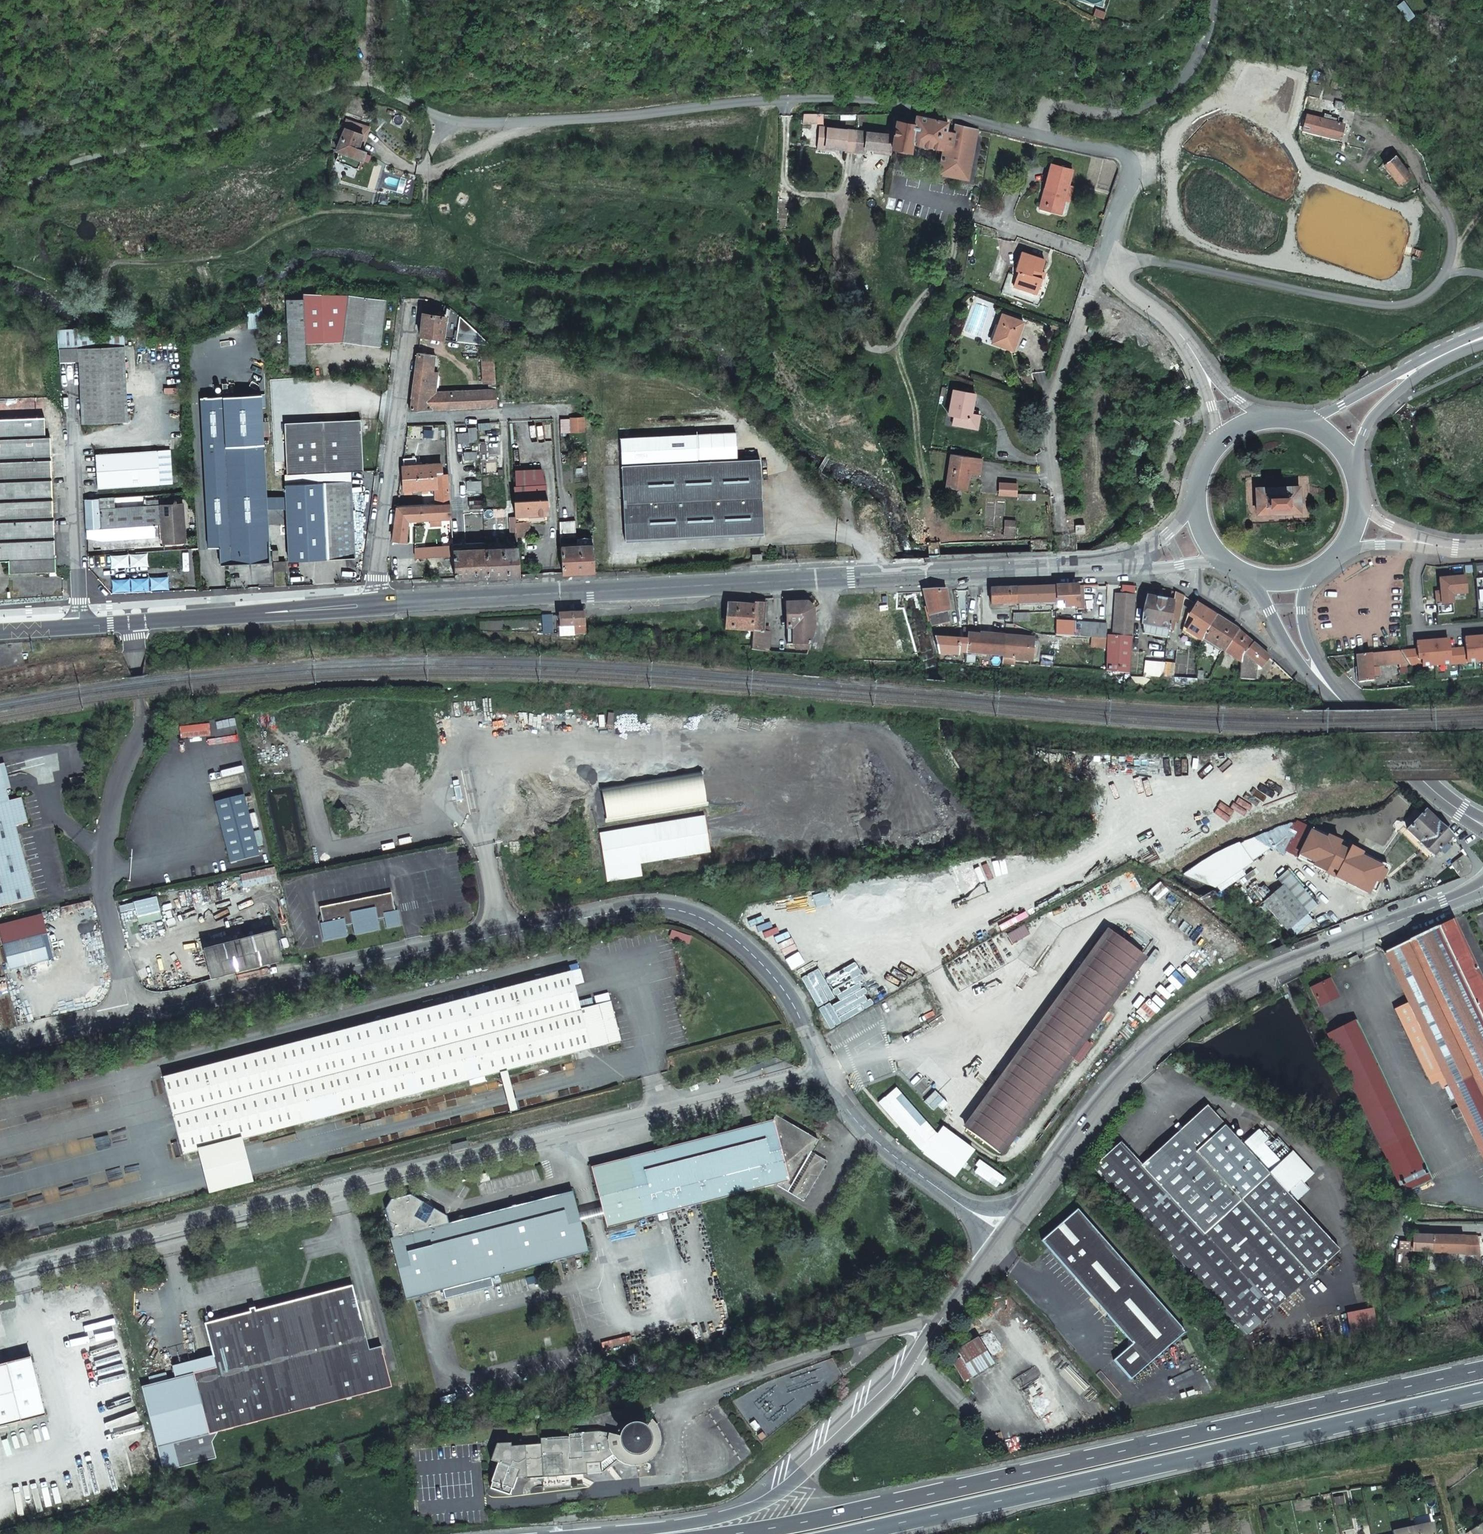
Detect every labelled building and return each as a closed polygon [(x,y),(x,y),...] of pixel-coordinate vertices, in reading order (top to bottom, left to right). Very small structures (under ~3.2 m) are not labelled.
[(821,123),(821,113),(804,112),(803,122),(821,123)] [(1307,113),(1303,127),(1337,139),(1342,125),(1307,113)] [(898,121),(895,134),(893,145),(910,149),(912,140),(942,147),(946,130),(948,122),(942,120),(917,115),(914,125),(898,121)] [(954,132),(946,130),(942,147),(937,171),(966,178),(977,128),(956,123),(954,132)] [(846,150),(853,151),(857,130),(819,127),(818,139),(827,139),(826,146),(846,148),(846,150)] [(345,128),(336,150),(361,160),(364,152),(357,148),(362,135),(345,128)] [(882,152),(891,153),(893,145),(895,134),(857,130),(853,151),(864,152),(865,147),(873,147),(882,148),(882,152)] [(826,148),(826,146),(827,139),(818,139),(818,147),(826,148)] [(1396,157),(1385,165),(1399,184),(1410,175),(1396,157)] [(1073,168),(1052,162),(1045,186),(1050,187),(1049,192),(1044,191),(1041,200),(1052,203),(1051,209),(1061,212),(1065,197),(1066,192),(1071,193),(1073,185),(1068,183),(1073,168)] [(1040,206),(1051,209),(1052,203),(1041,200),(1040,206)] [(1045,258),(1022,250),(1016,268),(1019,269),(1014,284),(1024,287),(1025,282),(1039,287),(1043,276),(1039,274),(1041,269),(1045,258)] [(1025,282),(1024,287),(1037,291),(1039,287),(1025,282)] [(351,294),(304,293),(304,298),(303,298),(288,298),(292,363),(307,362),(306,343),(344,341),(381,346),(387,299),(351,294)] [(1014,347),(1025,319),(1003,311),(992,340),(1014,347)] [(420,335),(442,338),(445,316),(423,313),(420,335)] [(456,340),(487,345),(488,342),(459,316),(456,340)] [(126,343),(81,345),(83,420),(129,418),(126,343)] [(435,355),(418,353),(410,410),(497,405),(496,388),(490,388),(435,390),(438,370),(433,369),(435,355)] [(496,381),(494,355),(482,356),(483,381),(490,381),(496,381)] [(1033,374),(1023,376),(1026,384),(1035,381),(1033,374)] [(960,424),(980,428),(982,414),(975,413),(978,393),(957,389),(953,415),(957,415),(961,416),(960,424)] [(202,395),(209,545),(220,545),(221,562),(269,560),(262,393),(202,395)] [(578,416),(569,417),(570,431),(585,430),(584,416),(578,416)] [(284,421),(287,472),(350,469),(363,468),(360,417),(284,421)] [(0,423),(0,560),(10,559),(10,573),(57,571),(51,440),(46,440),(45,421),(0,423)] [(476,426),(468,427),(470,441),(477,440),(476,426)] [(620,434),(621,463),(735,458),(734,430),(620,434)] [(468,431),(457,433),(458,442),(469,441),(468,431)] [(171,448),(97,452),(99,484),(173,480),(171,448)] [(477,450),(464,451),(464,458),(477,457),(477,450)] [(980,474),(982,457),(951,453),(947,487),(967,489),(969,473),(980,474)] [(624,540),(763,534),(760,457),(735,458),(621,463),(624,540)] [(403,477),(435,475),(435,472),(443,472),(442,463),(418,464),(404,465),(403,465),(403,477)] [(287,472),(285,472),(286,483),(324,481),(327,556),(355,555),(350,469),(287,472)] [(450,502),(449,475),(435,475),(403,477),(404,489),(436,487),(437,502),(450,502)] [(479,479),(467,480),(468,491),(481,490),(479,479)] [(324,481),(286,483),(289,558),(327,556),(324,481)] [(1017,483),(998,483),(998,496),(1016,496),(1017,483)] [(528,498),(515,499),(514,499),(514,504),(515,522),(528,521),(527,513),(548,512),(547,497),(546,497),(545,484),(527,485),(528,498)] [(527,485),(514,485),(515,499),(528,498),(527,485)] [(1255,489),(1255,514),(1297,512),(1296,487),(1255,489)] [(106,507),(105,498),(91,499),(90,528),(158,524),(163,523),(164,542),(186,541),(183,503),(106,507)] [(441,517),(451,517),(450,502),(437,502),(398,503),(393,541),(406,542),(409,518),(429,518),(429,524),(441,524),(441,517)] [(159,538),(158,524),(90,528),(90,541),(159,538)] [(575,537),(575,530),(570,531),(570,532),(559,533),(562,572),(594,571),(592,543),(564,546),(563,538),(575,537)] [(413,555),(453,553),(453,550),(452,543),(412,545),(413,555)] [(487,575),(519,574),(517,547),(486,549),(487,575)] [(487,575),(486,549),(453,550),(453,553),(454,577),(487,575)] [(274,562),(275,573),(285,572),(285,561),(274,562)] [(1435,593),(1437,615),(1453,614),(1451,595),(1456,594),(1465,593),(1463,577),(1446,579),(1439,580),(1440,593),(1435,593)] [(1482,578),(1475,579),(1478,612),(1482,611),(1482,589),(1482,578)] [(1106,642),(1106,671),(1129,673),(1134,585),(1120,584),(1120,593),(1114,593),(1112,643),(1106,642)] [(1083,609),(1081,585),(1054,586),(1054,599),(1058,599),(1058,607),(1076,606),(1076,608),(1083,609)] [(1054,601),(1054,599),(1054,586),(1016,588),(1017,603),(1054,601)] [(1016,588),(989,589),(989,604),(1017,603),(1016,588)] [(944,591),(921,592),(931,627),(948,622),(946,613),(948,612),(944,591)] [(1184,596),(1174,591),(1172,601),(1171,609),(1180,610),(1184,596)] [(1169,620),(1171,609),(1172,601),(1145,597),(1141,625),(1168,629),(1169,620)] [(753,645),(753,649),(769,649),(770,629),(763,628),(764,602),(767,602),(767,598),(753,599),(753,607),(753,645)] [(812,627),(812,606),(806,600),(784,600),(786,641),(809,640),(812,627)] [(1187,631),(1202,641),(1204,638),(1215,615),(1196,603),(1189,614),(1194,618),(1187,631)] [(578,632),(586,632),(584,619),(584,612),(559,613),(560,622),(557,622),(557,626),(577,625),(578,632)] [(543,631),(551,631),(550,613),(542,614),(543,631)] [(1204,638),(1225,651),(1237,630),(1215,615),(1204,638)] [(1055,634),(1106,638),(1106,623),(1076,621),(1075,623),(1054,621),(1055,634)] [(956,651),(964,652),(964,628),(961,628),(961,639),(934,636),(939,653),(956,654),(956,651)] [(964,652),(1002,655),(1002,636),(974,634),(974,629),(964,628),(964,652)] [(1237,630),(1225,651),(1242,661),(1251,642),(1237,630)] [(1002,636),(1002,655),(1014,656),(1014,658),(1031,659),(1030,639),(1002,636)] [(1464,639),(1465,649),(1448,650),(1447,640),(1416,643),(1416,650),(1400,652),(1409,666),(1422,665),(1422,668),(1482,662),(1482,637),(1464,639)] [(1262,667),(1268,657),(1251,642),(1242,661),(1239,677),(1259,678),(1259,668),(1262,667)] [(1396,662),(1409,666),(1400,652),(1390,653),(1356,655),(1358,682),(1372,681),(1371,663),(1396,662)] [(1163,676),(1164,664),(1164,662),(1148,660),(1147,675),(1163,676)] [(1163,676),(1173,677),(1174,665),(1164,664),(1163,676)] [(29,898),(11,826),(24,823),(17,797),(5,800),(0,780),(0,906),(29,898)] [(242,795),(213,802),(228,864),(257,857),(242,795)] [(1433,854),(1450,835),(1424,809),(1406,829),(1433,854)] [(642,864),(711,849),(704,814),(599,836),(609,884),(644,876),(642,864)] [(1388,866),(1311,828),(1297,858),(1371,897),(1388,866)] [(1470,859),(1465,854),(1452,865),(1460,877),(1465,876),(1469,873),(1471,861),(1470,859)] [(1317,906),(1288,871),(1277,880),(1282,886),(1260,905),(1291,940),(1313,921),(1307,914),(1317,906)] [(319,925),(322,942),(346,937),(344,927),(351,926),(353,936),(378,931),(376,921),(383,919),(385,929),(399,926),(396,912),(394,912),(390,895),(318,909),(320,918),(321,924),(322,925),(319,925)] [(1452,919),(1384,949),(1405,999),(1390,1006),(1407,1043),(1420,1074),(1421,1074),(1425,1083),(1432,1080),(1435,1087),(1442,1085),(1448,1097),(1452,1105),(1444,1109),(1449,1118),(1457,1115),(1462,1130),(1482,1178),(1482,990),(1452,919)] [(691,937),(670,931),(668,939),(688,945),(691,937)] [(0,942),(0,948),(5,968),(45,958),(39,933),(0,942)] [(278,933),(209,950),(217,979),(286,961),(278,933)] [(1107,945),(973,1125),(1000,1145),(1132,964),(1107,945)] [(499,970),(498,964),(483,968),(485,974),(499,970)] [(283,1046),(303,1123),(625,1039),(614,1001),(585,1008),(575,970),(283,1046)] [(1310,989),(1318,1006),(1334,998),(1330,989),(1333,988),(1329,980),(1310,989)] [(1401,1193),(1432,1178),(1357,1020),(1325,1035),(1401,1193)] [(187,1153),(201,1149),(245,1138),(303,1123),(283,1046),(166,1075),(187,1153)] [(1226,1315),(1244,1335),(1313,1274),(1330,1259),(1338,1252),(1316,1227),(1293,1202),(1308,1189),(1302,1181),(1311,1173),(1290,1148),(1282,1154),(1255,1123),(1237,1139),(1217,1118),(1206,1105),(1197,1114),(1188,1123),(1142,1164),(1120,1139),(1092,1165),(1141,1220),(1226,1315)] [(775,1119),(593,1165),(604,1206),(606,1215),(609,1226),(779,1182),(780,1185),(807,1200),(830,1160),(813,1150),(820,1138),(777,1114),(775,1119)] [(201,1149),(213,1193),(257,1182),(245,1138),(201,1149)] [(472,1140),(456,1145),(458,1151),(473,1147),(472,1140)] [(426,1201),(414,1194),(393,1199),(388,1207),(396,1235),(392,1236),(407,1297),(443,1288),(493,1275),(590,1250),(582,1221),(580,1213),(574,1189),(451,1221),(449,1214),(437,1207),(428,1220),(419,1215),(426,1201)] [(437,1207),(426,1201),(419,1215),(428,1220),(437,1207)] [(604,1206),(580,1213),(582,1221),(606,1215),(604,1206)] [(1076,1209),(1041,1240),(1127,1339),(1127,1345),(1112,1359),(1130,1379),(1184,1331),(1076,1209)] [(1482,1269),(1480,1253),(1478,1239),(1478,1235),(1447,1234),(1447,1232),(1445,1232),(1445,1235),(1415,1234),(1415,1241),(1400,1240),(1400,1244),(1396,1244),(1396,1251),(1430,1252),(1430,1268),(1482,1269)] [(493,1275),(443,1288),(446,1297),(495,1284),(493,1275)] [(220,1374),(145,1394),(164,1471),(218,1457),(213,1441),(219,1431),(393,1387),(385,1353),(373,1357),(354,1285),(206,1322),(220,1374)] [(995,1363),(978,1337),(957,1351),(960,1357),(953,1361),(965,1381),(995,1363)] [(382,1344),(370,1347),(373,1357),(385,1353),(382,1344)] [(21,1422),(45,1416),(30,1358),(6,1364),(0,1366),(0,1428),(21,1422)] [(195,1372),(197,1380),(220,1374),(218,1366),(195,1372)] [(1042,1377),(1020,1390),(1047,1433),(1068,1420),(1042,1377)] [(651,1414),(642,1425),(645,1428),(648,1433),(648,1437),(647,1442),(645,1446),(641,1450),(637,1451),(632,1451),(627,1450),(623,1447),(621,1444),(620,1440),(619,1436),(620,1434),(608,1432),(611,1461),(616,1458),(620,1461),(625,1464),(633,1464),(640,1463),(648,1460),(653,1456),(656,1452),(659,1447),(660,1442),(661,1436),(660,1431),(659,1426),(657,1422),(656,1420),(654,1418),(651,1414)] [(645,1428),(642,1425),(637,1423),(632,1423),(628,1424),(624,1426),(622,1429),(620,1433),(620,1434),(619,1436),(620,1440),(621,1444),(623,1447),(627,1450),(632,1451),(637,1451),(641,1450),(645,1446),(647,1442),(648,1437),(648,1433),(645,1428)] [(541,1437),(542,1442),(538,1442),(508,1445),(508,1441),(494,1442),(489,1458),(497,1461),(491,1480),(492,1481),(490,1485),(509,1491),(510,1487),(511,1487),(515,1473),(525,1472),(524,1474),(541,1473),(541,1484),(570,1482),(569,1471),(600,1469),(611,1461),(608,1432),(602,1431),(580,1433),(579,1428),(574,1428),(575,1433),(571,1433),(571,1437),(568,1436),(541,1437)] [(1478,1516),(1460,1530),(1462,1533),(1482,1533),(1482,1523),(1478,1516)] [(1409,1533),(1429,1533),(1426,1519),(1406,1523),(1409,1533)] [(1406,1523),(1387,1528),(1388,1533),(1409,1533),(1406,1523)]
